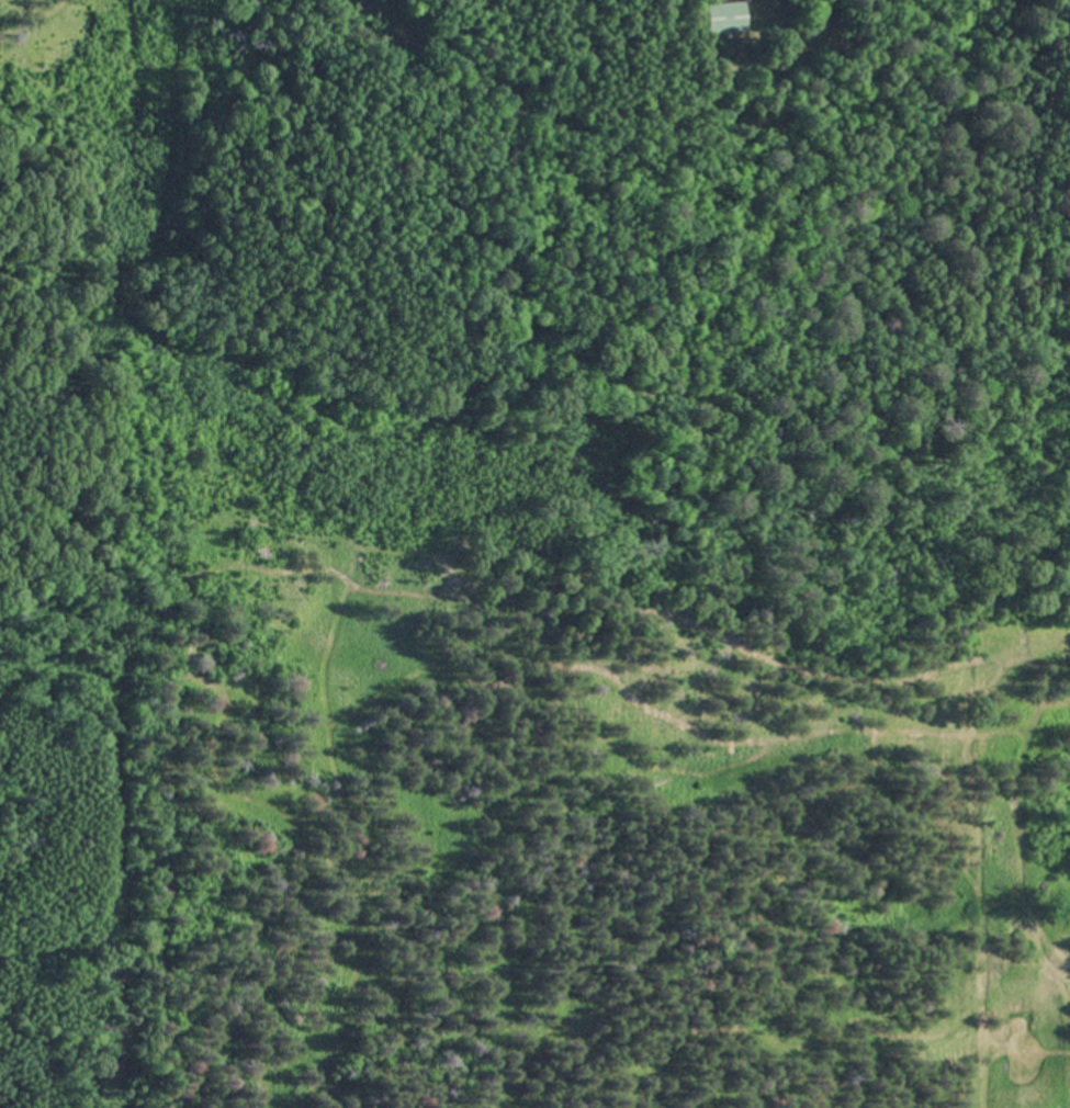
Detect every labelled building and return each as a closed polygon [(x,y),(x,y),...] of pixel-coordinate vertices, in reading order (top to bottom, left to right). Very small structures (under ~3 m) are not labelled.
[(748,34),(748,4),(707,4),(707,35),(748,34)]
